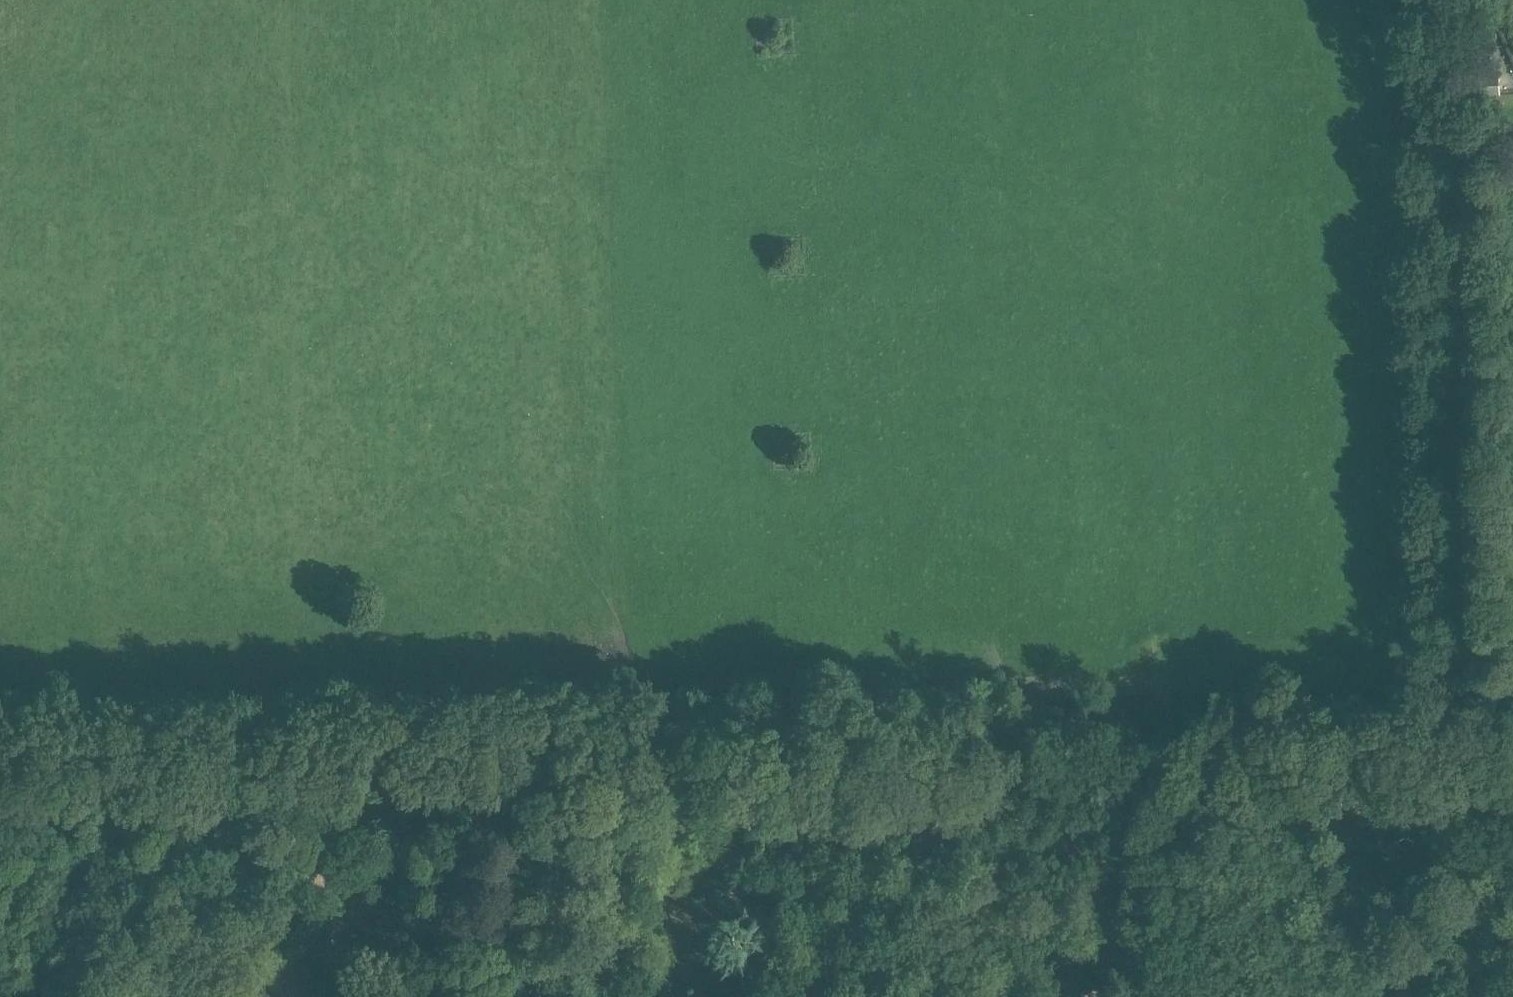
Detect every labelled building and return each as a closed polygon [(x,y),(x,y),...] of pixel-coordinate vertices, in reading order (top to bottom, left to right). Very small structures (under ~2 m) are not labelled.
[(1498,92),(1498,75),(1482,75),(1482,83),(1476,83),(1477,88),(1482,88),(1482,92),(1498,92)]
